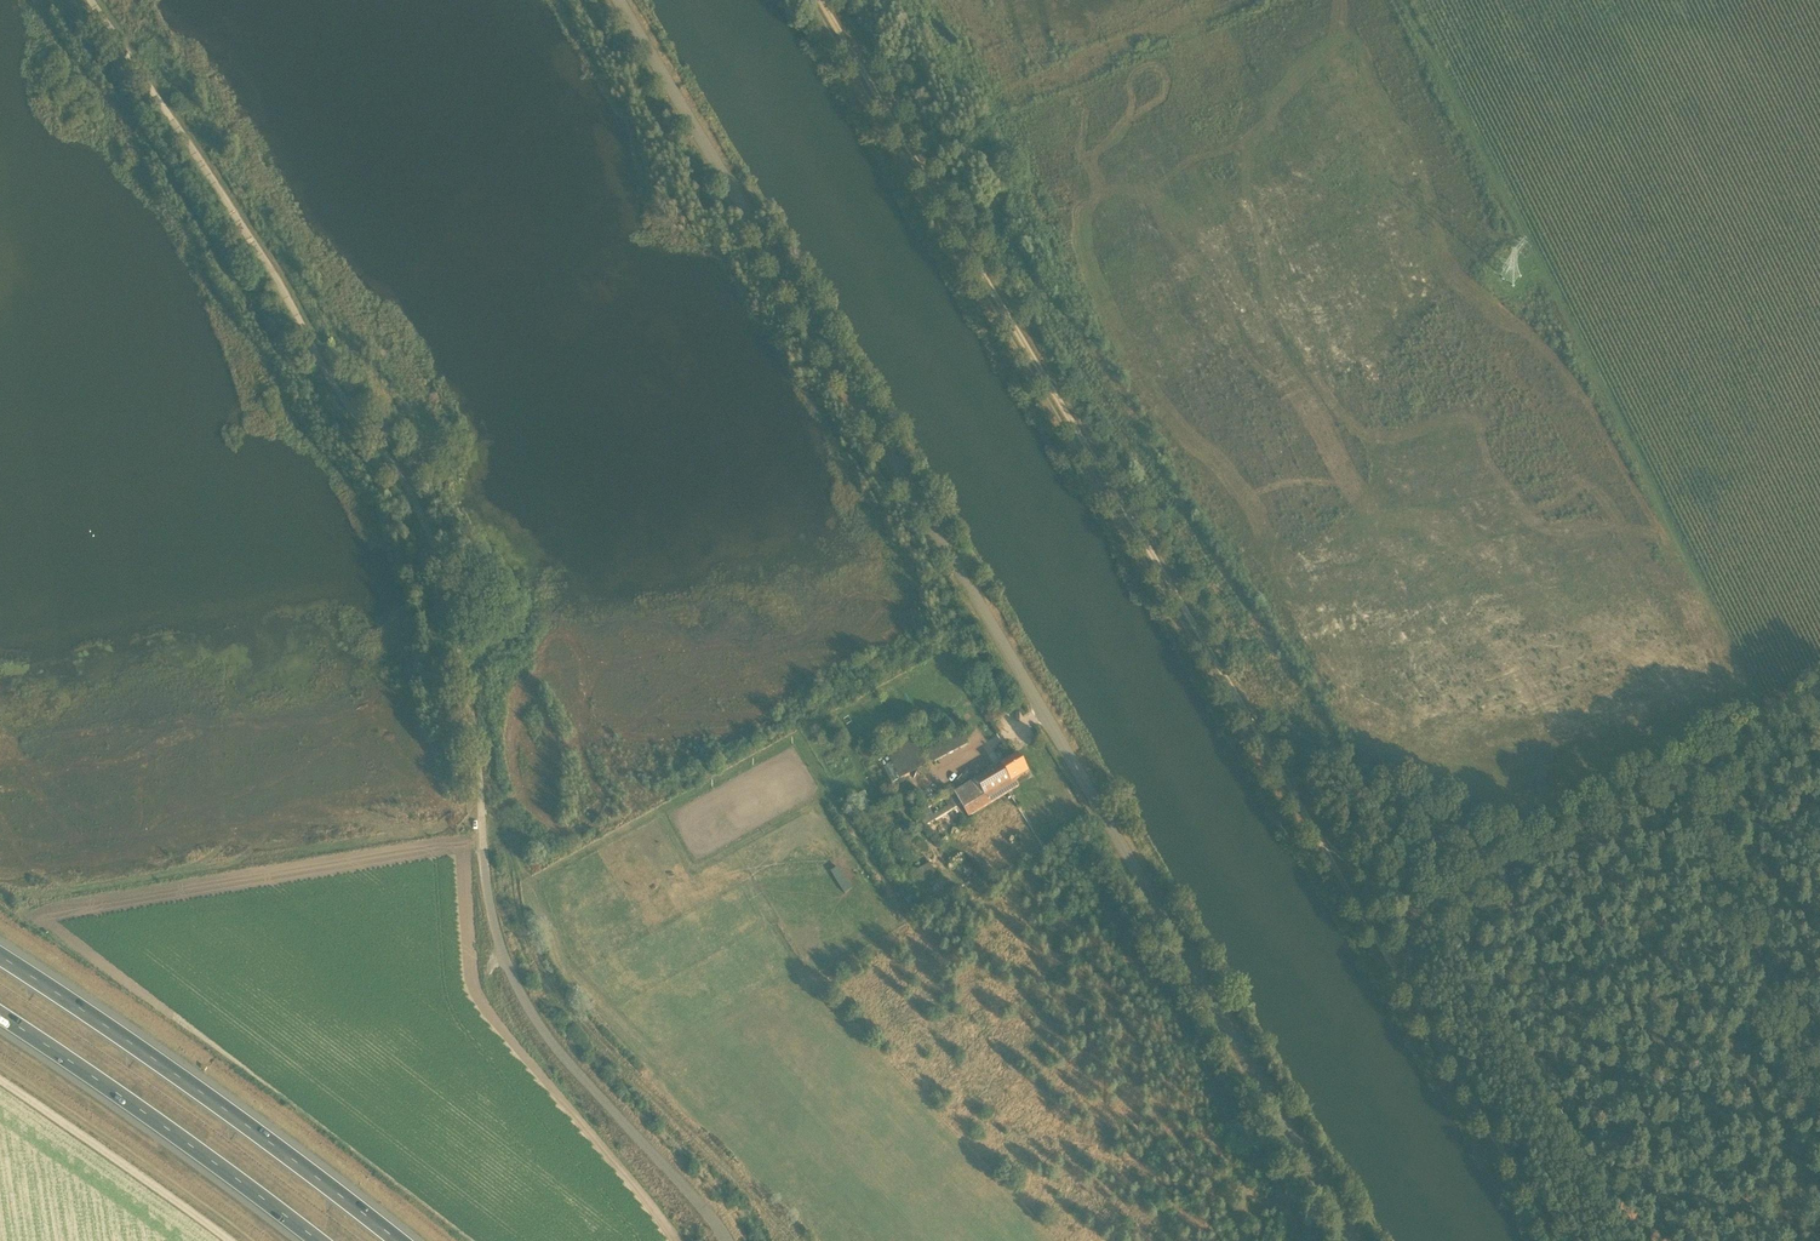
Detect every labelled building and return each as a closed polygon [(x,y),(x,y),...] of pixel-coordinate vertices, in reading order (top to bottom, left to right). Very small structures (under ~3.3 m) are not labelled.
[(961,732),(950,737),(929,748),(935,761),(967,744),(961,732)] [(891,763),(883,767),(892,784),(927,767),(911,735),(884,748),(891,763)] [(955,793),(969,816),(1020,786),(1015,778),(1028,770),(1018,754),(955,793)] [(942,800),(917,815),(925,828),(957,808),(949,795),(944,787),(936,791),(942,800)] [(930,864),(916,871),(921,880),(935,873),(930,864)]
